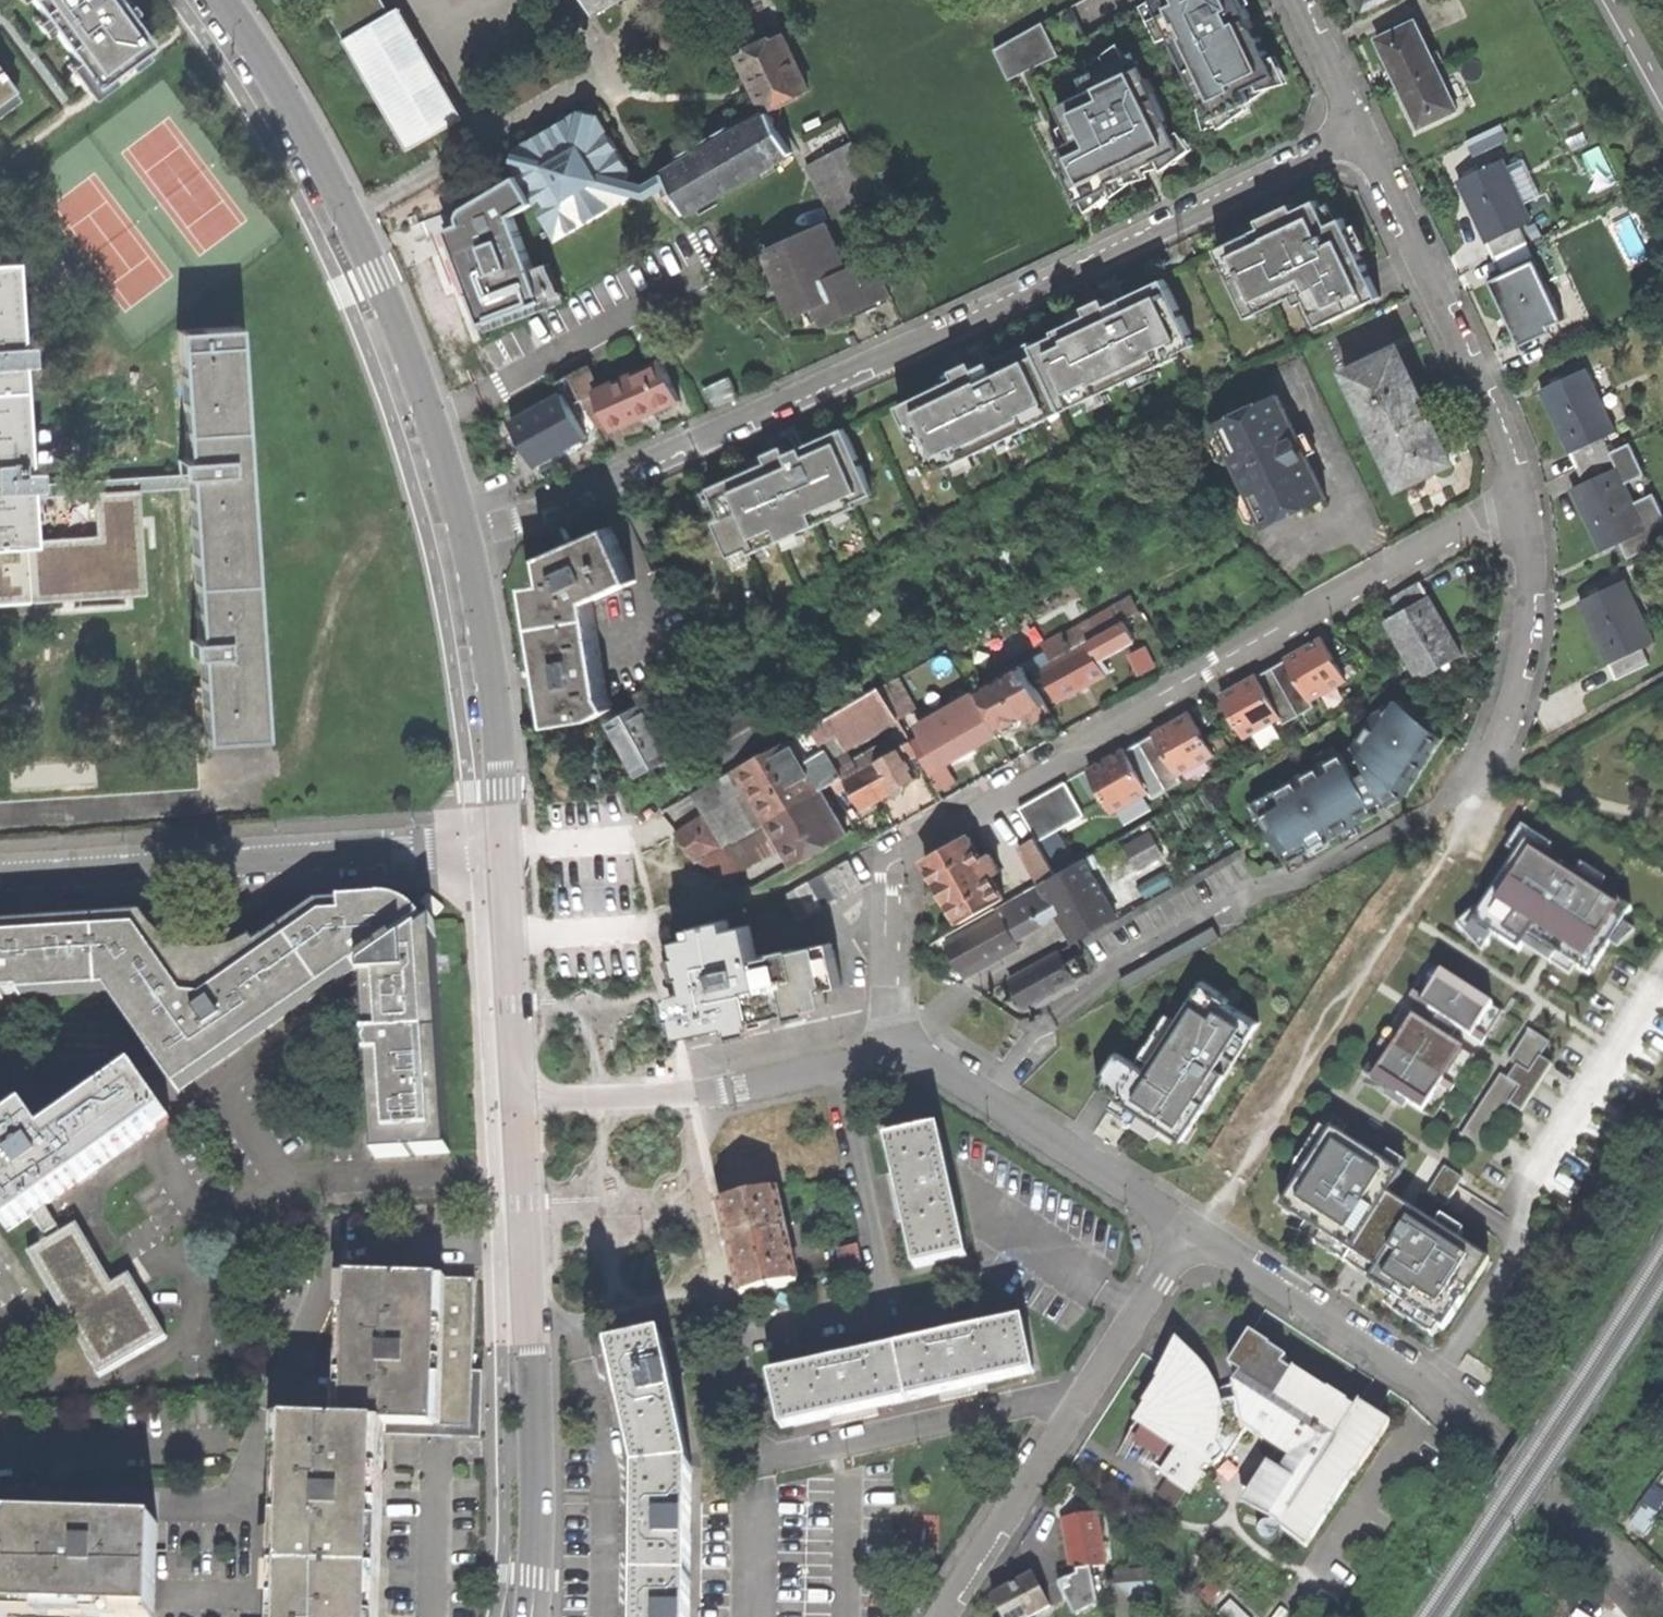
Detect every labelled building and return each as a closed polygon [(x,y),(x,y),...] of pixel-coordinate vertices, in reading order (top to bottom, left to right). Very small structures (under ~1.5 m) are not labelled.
[(70,85),(132,41),(104,0),(10,0),(70,85)] [(410,149),(466,116),(421,39),(422,39),(402,5),(393,11),(387,0),(324,0),(410,149)] [(618,0),(587,0),(595,13),(618,0)] [(1244,0),(1153,0),(1144,5),(1169,55),(1180,49),(1216,121),(1255,101),(1250,90),(1281,75),(1252,16),(1244,0)] [(1363,10),(1384,0),(1358,0),(1363,10)] [(1415,20),(1377,39),(1398,83),(1419,128),(1458,109),(1415,20)] [(742,52),(769,109),(808,90),(782,34),(742,52)] [(1140,172),(1189,148),(1142,53),(1087,79),(1093,92),(1063,107),(1080,141),(1061,151),(1084,199),(1140,172)] [(689,212),(792,152),(770,113),(645,185),(628,179),(630,168),(599,114),(582,109),(513,149),(516,152),(515,157),(510,159),(531,194),(543,196),(548,205),(544,217),(558,240),(634,195),(648,197),(672,183),(689,212)] [(833,217),(880,193),(853,141),(807,165),(833,217)] [(1503,159),(1458,180),(1474,211),(1496,257),(1528,242),(1520,226),(1532,221),(1503,159)] [(468,225),(452,231),(489,332),(569,302),(555,263),(538,269),(517,215),(533,206),(519,180),(469,211),(466,217),(468,225)] [(1281,212),(1213,245),(1249,318),(1288,299),(1304,332),(1400,286),(1396,278),(1348,180),(1281,212)] [(856,310),(890,294),(874,259),(845,272),(833,245),(836,244),(827,223),(766,251),(795,315),(807,310),(813,322),(823,317),(826,323),(856,310)] [(1565,320),(1528,242),(1496,257),(1503,271),(1490,277),(1505,310),(1520,342),(1565,320)] [(263,737),(237,342),(180,346),(187,460),(179,460),(180,473),(35,483),(34,468),(28,469),(20,359),(27,358),(26,344),(19,344),(13,260),(0,261),(0,603),(145,593),(138,489),(189,486),(199,640),(191,641),(192,656),(200,655),(206,741),(263,737)] [(1195,346),(1162,278),(1101,307),(1040,336),(1073,405),(1195,346)] [(1073,405),(1040,336),(970,370),(900,404),(933,472),(1073,405)] [(1397,350),(1344,374),(1352,392),(1355,390),(1400,484),(1450,460),(1420,397),(1397,350)] [(599,388),(586,365),(570,374),(597,428),(609,422),(613,430),(644,416),(681,400),(662,359),(599,388)] [(1586,368),(1542,389),(1558,423),(1578,467),(1611,452),(1603,436),(1616,430),(1586,368)] [(585,435),(597,428),(570,374),(556,381),(567,401),(572,398),(576,405),(524,433),(532,448),(540,461),(586,436),(585,435)] [(1328,498),(1279,394),(1217,424),(1237,465),(1240,463),(1245,473),(1250,483),(1246,485),(1266,527),(1328,498)] [(533,419),(538,416),(528,397),(524,399),(533,419)] [(520,426),(533,419),(524,399),(510,407),(520,426)] [(884,505),(849,427),(778,459),(708,491),(743,569),(884,505)] [(1646,529),(1611,452),(1578,467),(1585,482),(1573,488),(1587,518),(1602,550),(1646,529)] [(591,601),(635,581),(611,527),(579,541),(542,558),(546,583),(529,586),(544,675),(552,725),(596,718),(613,708),(607,697),(591,601)] [(1624,580),(1580,601),(1595,632),(1617,679),(1649,664),(1641,648),(1653,642),(1624,580)] [(1418,581),(1388,599),(1396,613),(1385,620),(1419,680),(1461,654),(1445,627),(1418,581)] [(1051,660),(1087,640),(1123,620),(1139,611),(1132,598),(1112,609),(1111,608),(1042,645),(1051,660)] [(1089,644),(1029,677),(1048,706),(1083,687),(1106,674),(1098,658),(1134,640),(1123,620),(1087,640),(1089,644)] [(1346,680),(1322,638),(1302,649),(1305,653),(1287,663),(1274,670),(1300,715),(1314,707),(1311,701),(1346,680)] [(1141,646),(1129,653),(1143,678),(1155,671),(1141,646)] [(1285,659),(1287,663),(1305,653),(1302,649),(1293,654),(1285,659)] [(1023,666),(979,690),(1001,728),(1003,727),(1004,729),(1009,730),(1018,725),(1021,720),(1020,718),(1028,713),(1031,717),(1034,722),(1051,711),(1048,706),(1029,677),(1023,666)] [(1283,725),(1300,715),(1274,670),(1259,679),(1242,688),(1240,684),(1220,695),(1245,738),(1279,718),(1283,725)] [(1248,680),(1240,684),(1242,688),(1259,679),(1256,675),(1248,680)] [(895,679),(881,687),(899,719),(906,732),(920,724),(895,679)] [(658,684),(637,696),(642,706),(609,723),(623,750),(638,775),(671,756),(664,743),(677,735),(666,715),(676,709),(674,705),(676,704),(671,695),(666,698),(665,697),(658,684)] [(881,687),(814,726),(822,741),(834,736),(839,743),(847,739),(851,746),(899,719),(881,687)] [(1373,717),(1354,745),(1369,770),(1361,775),(1345,750),(1326,761),(1331,769),(1327,772),(1323,767),(1306,777),(1310,784),(1298,791),(1294,784),(1257,806),(1291,863),(1377,812),(1373,806),(1386,798),(1391,805),(1403,797),(1449,733),(1401,699),(1391,713),(1386,710),(1373,717)] [(924,739),(914,745),(929,773),(940,766),(940,767),(965,752),(996,735),(979,705),(923,737),(924,739)] [(752,706),(698,737),(715,767),(770,736),(752,706)] [(1215,756),(1190,713),(1170,724),(1173,728),(1156,738),(1142,745),(1168,791),(1183,782),(1179,776),(1215,756)] [(1153,733),(1156,738),(1173,728),(1170,724),(1161,729),(1153,733)] [(813,725),(738,767),(770,820),(726,845),(723,846),(704,815),(677,833),(686,847),(696,862),(730,878),(785,846),(795,864),(847,834),(821,790),(842,777),(822,741),(814,726),(813,725)] [(910,739),(844,777),(849,785),(837,792),(841,799),(853,792),(862,808),(878,799),(891,791),(891,789),(899,785),(908,780),(918,798),(937,788),(929,773),(914,745),(910,739)] [(1152,800),(1168,791),(1142,745),(1128,753),(1110,763),(1108,759),(1088,770),(1113,813),(1148,793),(1152,800)] [(1116,755),(1108,759),(1110,763),(1128,753),(1125,750),(1116,755)] [(949,781),(940,767),(940,766),(929,773),(937,788),(949,781)] [(696,792),(726,845),(770,820),(738,767),(696,792)] [(1475,909),(1457,926),(1463,932),(1462,933),(1482,954),(1486,947),(1489,942),(1493,936),(1519,953),(1523,947),(1570,978),(1576,968),(1589,977),(1610,945),(1618,950),(1635,934),(1623,925),(1632,911),(1600,890),(1606,881),(1581,865),(1575,874),(1547,855),(1552,847),(1529,832),(1528,833),(1521,828),(1507,850),(1516,856),(1480,912),(1475,909)] [(960,922),(1004,897),(992,875),(1000,870),(990,854),(982,858),(970,836),(925,861),(947,900),(960,922)] [(1036,837),(1019,846),(1040,883),(1045,880),(1057,874),(1036,837)] [(850,858),(836,865),(850,890),(864,883),(850,858)] [(1083,859),(1057,874),(1045,880),(1048,885),(1058,903),(1078,939),(1083,937),(1116,918),(1083,859)] [(850,890),(836,865),(823,873),(837,898),(850,890)] [(810,880),(824,905),(837,898),(823,873),(810,880)] [(1083,937),(1095,959),(1124,943),(1125,946),(1206,900),(1192,875),(1116,918),(1083,937)] [(811,912),(824,905),(810,880),(797,887),(811,912)] [(1029,920),(1058,903),(1048,885),(1019,901),(1029,920)] [(797,919),(811,912),(797,887),(784,895),(797,919)] [(0,1000),(3,1000),(3,997),(7,996),(11,998),(14,998),(17,996),(20,995),(21,998),(24,998),(25,997),(108,992),(155,1059),(154,1060),(177,1094),(179,1093),(179,1091),(351,969),(352,970),(359,966),(363,971),(361,972),(362,980),(363,982),(367,1039),(366,1040),(366,1044),(370,1044),(370,1048),(368,1049),(367,1052),(371,1055),(371,1058),(368,1058),(367,1060),(368,1062),(375,1156),(374,1156),(374,1159),(450,1154),(450,1151),(449,1151),(436,975),(448,974),(446,956),(440,956),(438,938),(435,939),(434,923),(434,922),(397,948),(393,942),(421,922),(416,916),(408,911),(396,905),(380,900),(319,904),(315,907),(315,909),(295,922),(279,933),(266,941),(264,939),(256,944),(253,940),(250,942),(251,943),(244,947),(234,951),(220,953),(209,954),(199,953),(188,951),(179,947),(166,941),(145,918),(146,918),(144,915),(114,917),(114,919),(0,926),(0,1000)] [(1011,933),(1030,922),(1029,920),(1019,901),(946,943),(959,965),(964,975),(981,965),(984,971),(1001,962),(998,956),(1018,945),(1011,933)] [(843,985),(832,942),(757,957),(750,925),(731,929),(729,920),(698,927),(700,937),(679,942),(687,980),(689,992),(675,995),(684,1034),(737,1024),(737,1027),(769,1020),(768,1018),(828,1006),(824,990),(843,985)] [(1180,924),(1171,929),(1178,941),(1188,935),(1180,924)] [(1066,965),(1059,953),(1010,980),(1019,997),(1025,1008),(1086,975),(1078,959),(1066,965)] [(1432,966),(1410,999),(1483,1046),(1484,1044),(1484,1045),(1484,1044),(1504,1013),(1432,966)] [(1117,1053),(1097,1084),(1116,1097),(1107,1110),(1119,1118),(1124,1121),(1132,1126),(1134,1122),(1156,1137),(1162,1127),(1183,1140),(1225,1075),(1226,1076),(1234,1063),(1233,1063),(1235,1059),(1236,1059),(1249,1040),(1248,1039),(1258,1023),(1227,1003),(1230,1000),(1201,981),(1176,1021),(1166,1014),(1158,1028),(1159,1028),(1154,1035),(1153,1035),(1135,1064),(1117,1053)] [(1402,1013),(1362,1074),(1434,1121),(1475,1058),(1403,1011),(1402,1012),(1402,1013)] [(1501,1075),(1460,1138),(1480,1151),(1510,1105),(1521,1113),(1552,1065),(1541,1058),(1550,1043),(1530,1031),(1509,1062),(1516,1067),(1508,1080),(1501,1075)] [(171,1124),(139,1075),(45,1136),(29,1112),(6,1127),(0,1117),(0,1221),(6,1230),(30,1215),(43,1206),(171,1124)] [(1300,1181),(1281,1210),(1297,1220),(1292,1229),(1371,1280),(1369,1283),(1402,1304),(1397,1313),(1433,1336),(1438,1328),(1443,1331),(1489,1261),(1458,1241),(1464,1232),(1441,1217),(1435,1226),(1388,1196),(1401,1176),(1400,1175),(1407,1165),(1389,1154),(1382,1164),(1333,1132),(1335,1128),(1325,1122),(1291,1175),(1300,1181)] [(916,1268),(965,1257),(938,1131),(888,1142),(895,1174),(887,1176),(892,1197),(897,1222),(905,1220),(916,1268)] [(1428,1194),(1427,1195),(1445,1206),(1463,1179),(1444,1167),(1428,1194)] [(739,1295),(795,1283),(775,1191),(719,1204),(727,1241),(739,1295)] [(62,1235),(43,1206),(30,1215),(48,1242),(25,1256),(104,1377),(165,1337),(126,1277),(113,1286),(74,1227),(62,1235)] [(843,1272),(862,1268),(857,1246),(838,1251),(843,1272)] [(273,1616),(379,1616),(382,1510),(384,1437),(481,1440),(483,1355),(484,1338),(482,1281),(340,1278),(336,1400),(310,1400),(310,1424),(279,1423),(273,1616)] [(1023,1324),(897,1351),(908,1400),(939,1394),(941,1402),(964,1397),(988,1392),(986,1384),(1033,1373),(1023,1324)] [(1163,1475),(1189,1492),(1201,1474),(1214,1482),(1218,1475),(1213,1464),(1219,1460),(1223,1455),(1227,1459),(1246,1430),(1300,1464),(1291,1478),(1268,1464),(1260,1477),(1263,1479),(1248,1502),(1272,1517),(1270,1519),(1278,1525),(1277,1527),(1305,1547),(1352,1475),(1353,1476),(1389,1423),(1358,1403),(1354,1409),(1346,1404),(1347,1402),(1328,1391),(1327,1392),(1292,1370),(1291,1372),(1281,1365),(1285,1358),(1269,1347),(1270,1345),(1250,1333),(1228,1365),(1240,1373),(1233,1384),(1235,1399),(1226,1400),(1218,1402),(1216,1395),(1213,1387),(1210,1381),(1206,1374),(1201,1368),(1195,1361),(1188,1356),(1178,1350),(1160,1378),(1162,1379),(1149,1402),(1147,1402),(1137,1420),(1145,1426),(1134,1442),(1140,1446),(1142,1445),(1158,1456),(1153,1465),(1164,1472),(1163,1474),(1163,1475)] [(628,1425),(639,1473),(690,1466),(662,1340),(612,1352),(618,1377),(610,1379),(615,1401),(621,1427),(628,1425)] [(830,1417),(832,1426),(856,1421),(879,1416),(877,1407),(908,1400),(897,1351),(772,1378),(783,1428),(830,1417)] [(638,1553),(638,1580),(689,1580),(690,1466),(639,1473),(639,1505),(631,1505),(630,1529),(630,1553),(638,1553)] [(1072,1569),(1075,1569),(1092,1566),(1103,1564),(1095,1513),(1064,1519),(1067,1539),(1072,1569)] [(8,1548),(6,1616),(43,1616),(153,1616),(156,1522),(9,1517),(8,1548)] [(1074,1615),(1097,1605),(1092,1566),(1075,1569),(1077,1576),(1059,1585),(1074,1615)] [(1033,1577),(1014,1586),(993,1597),(1003,1616),(1026,1616),(1048,1606),(1033,1577)] [(689,1580),(638,1580),(638,1607),(629,1607),(629,1616),(688,1616),(689,1580)]
